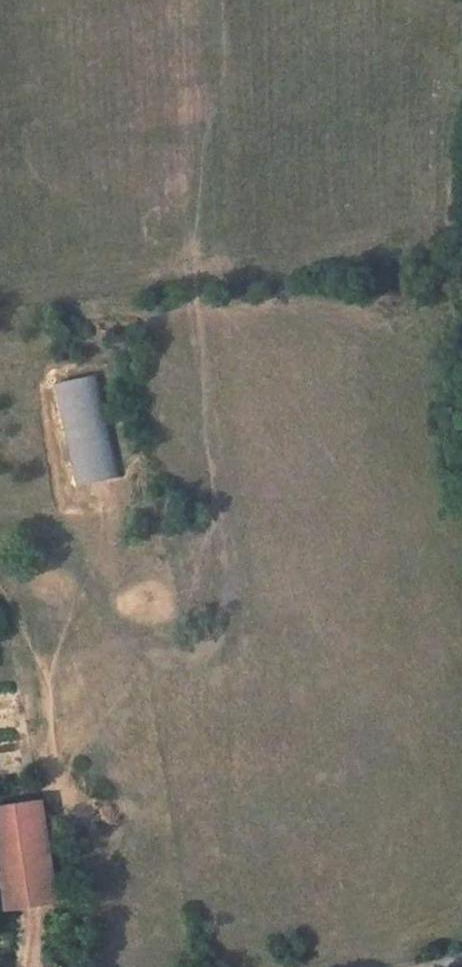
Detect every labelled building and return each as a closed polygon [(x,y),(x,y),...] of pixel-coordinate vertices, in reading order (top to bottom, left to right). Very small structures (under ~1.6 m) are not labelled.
[(96,375),(57,382),(73,485),(113,478),(96,375)] [(0,813),(0,884),(5,913),(54,906),(39,807),(0,813)]
